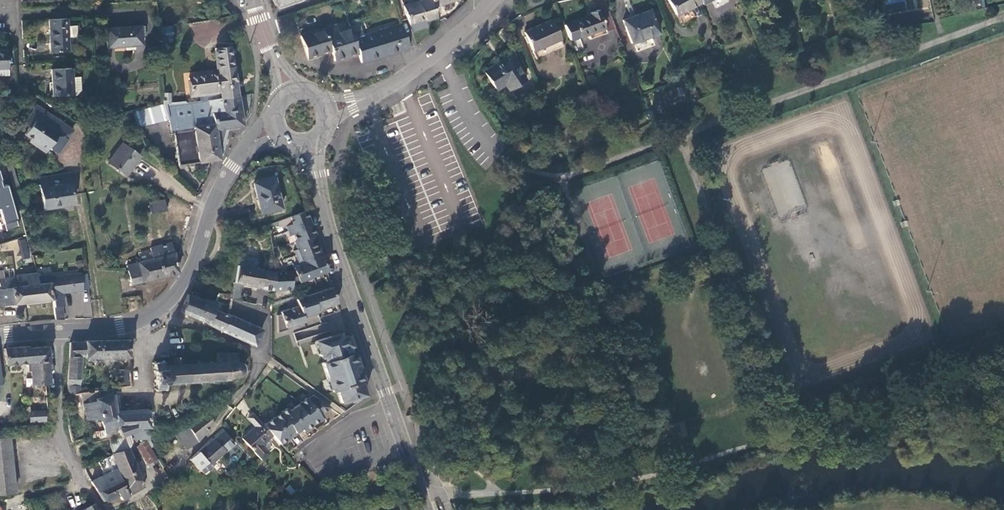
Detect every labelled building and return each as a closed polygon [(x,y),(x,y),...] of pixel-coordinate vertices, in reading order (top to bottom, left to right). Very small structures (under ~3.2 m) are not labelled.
[(279,9),(304,1),(304,0),(274,0),(279,9)] [(434,17),(431,7),(429,0),(419,0),(420,1),(402,6),(408,25),(434,17)] [(699,0),(668,0),(676,14),(700,2),(699,0)] [(578,37),(578,38),(587,34),(603,28),(596,10),(587,13),(588,16),(572,22),(563,26),(568,40),(578,37)] [(630,44),(656,34),(648,11),(621,20),(630,44)] [(67,27),(67,19),(48,20),(48,25),(50,52),(68,51),(67,38),(77,37),(76,26),(67,27)] [(524,33),(536,60),(563,48),(551,21),(524,33)] [(384,55),(407,47),(405,40),(400,24),(377,31),(384,55)] [(333,61),(357,54),(351,34),(349,26),(337,30),(336,26),(324,30),(330,52),(333,61)] [(140,46),(139,27),(104,29),(104,31),(104,49),(140,46)] [(605,33),(603,28),(587,34),(588,39),(605,33)] [(307,59),(330,52),(324,30),(301,37),(307,59)] [(351,34),(357,54),(360,62),(384,55),(377,31),(362,35),(361,31),(351,34)] [(199,93),(200,100),(237,94),(232,65),(230,55),(229,45),(214,48),(217,72),(189,76),(191,91),(198,90),(199,93)] [(483,71),(494,90),(503,84),(506,90),(523,80),(508,55),(483,71)] [(71,69),(51,70),(51,76),(52,96),(74,96),(79,90),(78,77),(71,78),(71,69)] [(170,93),(162,95),(162,102),(157,106),(168,104),(172,103),(170,93)] [(200,100),(172,103),(168,104),(176,165),(218,159),(226,127),(241,125),(237,94),(200,100)] [(35,104),(23,122),(29,127),(24,134),(30,138),(29,139),(45,150),(47,148),(54,153),(57,153),(66,140),(64,138),(71,129),(35,104)] [(153,109),(134,114),(137,126),(157,120),(153,109)] [(125,142),(110,160),(126,174),(142,156),(125,142)] [(19,155),(4,158),(6,166),(21,162),(19,155)] [(0,209),(4,230),(18,228),(11,184),(3,185),(1,170),(0,170),(0,209)] [(67,174),(33,178),(34,187),(39,187),(41,208),(71,204),(67,174)] [(274,178),(254,183),(261,213),(281,208),(274,178)] [(164,199),(159,200),(148,201),(155,238),(170,235),(164,199)] [(291,264),(294,271),(292,271),(275,272),(272,290),(290,289),(290,284),(298,280),(298,281),(327,270),(317,246),(313,235),(314,234),(306,210),(268,223),(269,233),(282,267),(291,264)] [(26,238),(18,240),(22,259),(30,257),(26,238)] [(130,284),(172,273),(177,272),(170,242),(149,248),(151,258),(125,265),(128,278),(130,284)] [(241,284),(272,290),(275,272),(254,268),(257,258),(239,255),(234,282),(241,284)] [(50,299),(48,282),(37,284),(36,275),(35,273),(14,275),(14,276),(0,278),(0,305),(50,299)] [(50,299),(52,299),(54,319),(62,318),(61,305),(63,305),(61,292),(82,290),(80,273),(49,277),(49,274),(36,275),(37,284),(48,282),(50,299)] [(241,284),(234,282),(231,298),(238,300),(241,284)] [(332,287),(296,299),(298,306),(281,311),(281,313),(277,315),(277,332),(289,328),(289,326),(304,321),(303,316),(318,311),(317,309),(337,302),(335,295),(332,287)] [(204,323),(220,331),(227,316),(212,309),(215,300),(213,299),(212,301),(187,292),(180,311),(205,322),(204,323)] [(220,331),(254,346),(262,330),(251,324),(251,323),(244,320),(244,321),(228,314),(227,316),(220,331)] [(339,333),(315,340),(320,355),(321,355),(323,362),(322,362),(332,391),(336,389),(339,397),(344,401),(350,399),(350,398),(354,396),(355,397),(364,394),(360,382),(363,381),(353,352),(351,353),(349,346),(351,345),(347,335),(340,337),(339,333)] [(85,357),(129,356),(128,339),(85,340),(85,341),(69,341),(67,396),(74,395),(73,388),(80,388),(81,355),(85,356),(85,357)] [(32,385),(50,383),(46,344),(27,346),(27,345),(3,347),(5,364),(29,362),(32,385)] [(154,370),(153,370),(154,382),(155,382),(155,388),(154,388),(154,389),(155,389),(156,391),(157,391),(157,389),(164,389),(164,390),(166,390),(166,389),(167,389),(167,386),(166,386),(166,384),(184,382),(184,384),(188,384),(188,382),(200,380),(200,383),(203,382),(203,380),(212,379),(212,382),(215,382),(215,379),(229,378),(229,376),(237,376),(237,375),(238,374),(239,374),(240,373),(241,372),(242,371),(243,369),(243,368),(243,366),(242,364),(241,363),(240,362),(239,362),(238,361),(236,361),(235,353),(215,353),(216,361),(211,361),(211,360),(208,360),(208,362),(200,362),(200,360),(197,360),(197,362),(183,363),(183,358),(173,358),(174,364),(164,365),(164,363),(165,363),(165,361),(164,361),(164,359),(162,360),(162,361),(155,362),(155,360),(153,360),(153,362),(152,362),(152,363),(153,363),(154,370)] [(122,387),(131,386),(130,368),(121,370),(122,387)] [(100,422),(105,432),(116,427),(115,424),(114,412),(113,389),(81,393),(86,419),(99,417),(100,422)] [(287,407),(264,424),(273,434),(280,442),(301,427),(303,430),(323,416),(321,413),(330,407),(312,394),(289,410),(287,407)] [(215,407),(177,433),(187,449),(200,440),(220,414),(215,407)] [(44,409),(30,410),(30,420),(44,419),(44,409)] [(130,429),(131,429),(130,426),(146,424),(145,410),(114,412),(115,424),(116,427),(118,433),(119,433),(120,436),(123,435),(122,432),(130,429)] [(247,417),(255,426),(261,421),(252,412),(247,417)] [(264,424),(261,421),(255,426),(242,438),(260,458),(269,452),(262,444),(273,434),(264,424)] [(224,430),(207,446),(215,456),(209,461),(213,466),(217,463),(215,461),(235,442),(224,430)] [(0,437),(0,493),(14,492),(10,436),(0,437)] [(147,463),(158,457),(152,447),(154,445),(150,438),(133,437),(130,446),(132,451),(138,446),(147,463)] [(113,452),(129,494),(144,485),(132,451),(130,446),(113,452)] [(215,456),(207,446),(201,452),(200,451),(191,459),(200,470),(201,469),(205,473),(213,466),(209,461),(215,456)] [(92,481),(104,501),(119,493),(122,498),(128,495),(117,468),(92,481)]
